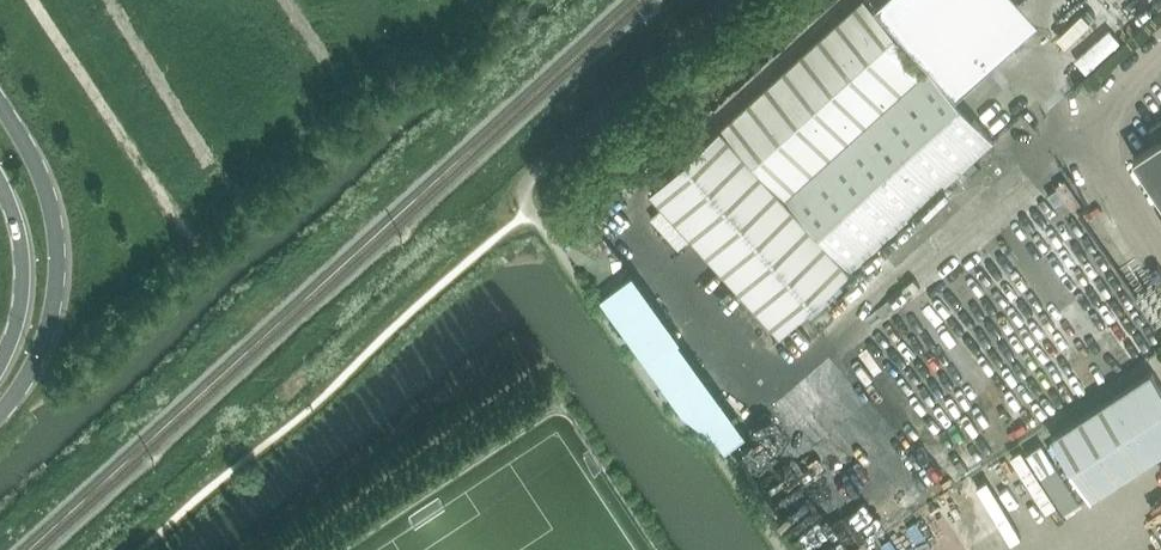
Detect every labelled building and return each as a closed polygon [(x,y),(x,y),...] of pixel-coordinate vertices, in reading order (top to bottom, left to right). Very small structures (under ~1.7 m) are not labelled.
[(852,268),(994,139),(867,0),(862,0),(652,191),(781,333),(852,268)] [(877,4),(958,93),(1026,31),(998,0),(881,0),(877,4)] [(1150,127),(1159,140),(1134,157),(1160,198),(1160,120),(1150,127)] [(627,278),(603,294),(685,408),(718,433),(728,446),(747,432),(632,274),(627,278)] [(1052,437),(1092,497),(1160,452),(1160,385),(1152,372),(1052,437)]
